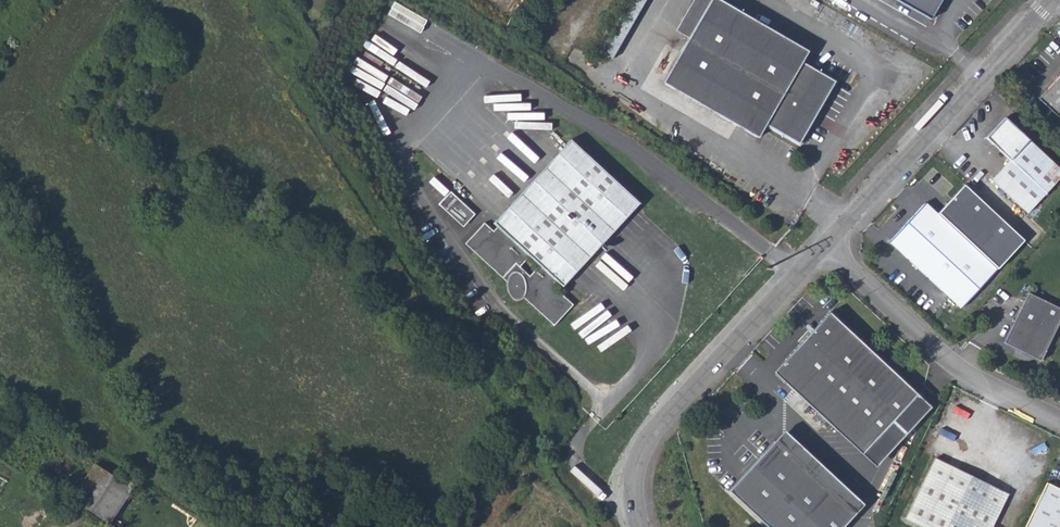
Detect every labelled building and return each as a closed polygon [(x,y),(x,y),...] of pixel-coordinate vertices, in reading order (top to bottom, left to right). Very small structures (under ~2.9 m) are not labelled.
[(599,50),(611,57),(645,0),(628,0),(599,50)] [(798,143),(835,80),(802,61),(808,51),(722,0),(694,0),(679,26),(690,33),(662,81),(757,137),(765,124),(798,143)] [(929,20),(940,0),(895,0),(929,20)] [(1031,100),(1059,127),(1059,68),(1031,100)] [(1004,161),(986,182),(1023,214),(1059,174),(1000,120),(981,141),(1004,161)] [(521,299),(523,297),(553,325),(572,304),(552,286),(556,282),(560,286),(599,245),(638,203),(569,140),(526,186),(492,223),(496,227),(493,231),(484,223),(464,244),(506,282),(505,288),(506,291),(509,296),(511,298),(515,299),(520,299),(521,299)] [(963,186),(938,214),(999,271),(1025,241),(963,186)] [(474,214),(450,191),(438,204),(462,227),(474,214)] [(927,205),(893,242),(964,308),(999,271),(938,214),(927,205)] [(1030,292),(1005,343),(1042,361),(1059,324),(1059,307),(1030,292)] [(869,447),(917,394),(829,312),(781,364),(793,375),(785,383),(795,392),(827,422),(837,432),(845,424),(869,447)] [(971,323),(978,329),(983,324),(976,318),(971,323)] [(793,375),(781,364),(773,372),(785,383),(793,375)] [(827,422),(795,392),(786,403),(817,432),(827,422)] [(931,407),(917,394),(869,447),(845,424),(837,432),(876,467),(931,407)] [(864,504),(784,430),(774,441),(854,514),(864,504)] [(774,441),(728,491),(767,526),(842,526),(854,514),(774,441)] [(904,515),(926,525),(925,526),(988,526),(1006,489),(934,454),(904,515)] [(72,497),(110,523),(132,489),(96,464),(72,497)] [(1024,526),(1059,526),(1059,487),(1046,481),(1024,526)]
